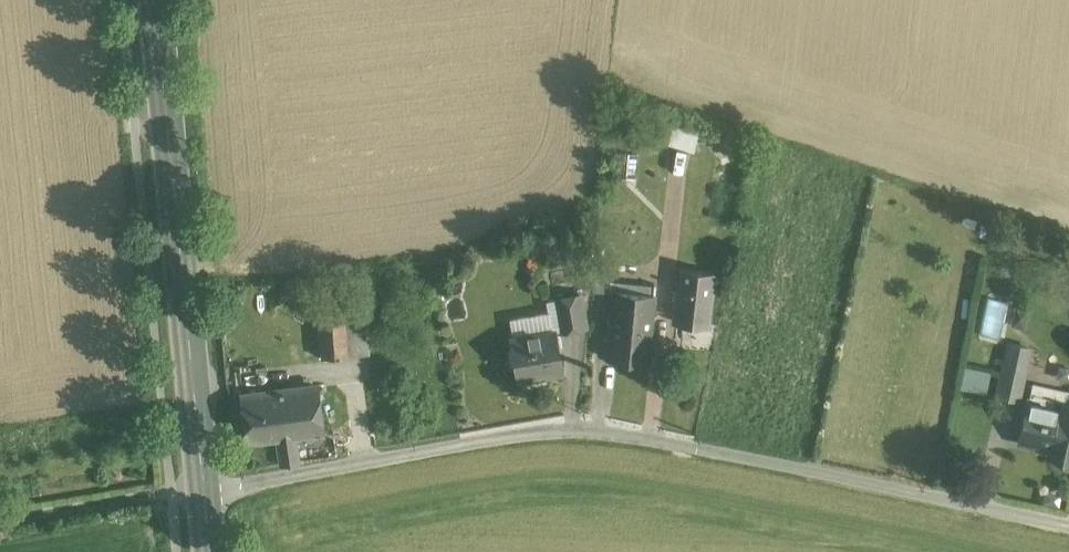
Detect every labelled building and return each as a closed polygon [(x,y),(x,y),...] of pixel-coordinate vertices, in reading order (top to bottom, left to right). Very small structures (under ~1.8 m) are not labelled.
[(696,147),(701,127),(676,120),(671,141),(696,147)] [(612,262),(596,260),(593,290),(609,291),(612,262)] [(715,271),(679,267),(673,320),(709,324),(715,271)] [(653,293),(614,289),(607,357),(649,361),(653,317),(655,293),(653,293)] [(581,293),(555,298),(561,330),(587,326),(581,293)] [(1028,307),(1016,304),(1012,324),(1024,326),(1028,307)] [(402,309),(382,311),(383,324),(403,322),(402,309)] [(343,313),(332,314),(332,320),(319,322),(322,357),(348,355),(346,319),(344,319),(343,313)] [(367,317),(346,319),(348,355),(370,353),(367,317)] [(555,330),(512,338),(519,379),(562,371),(555,330)] [(1027,362),(1005,357),(997,395),(1019,400),(1027,362)] [(962,387),(987,391),(991,370),(966,365),(962,387)] [(317,385),(243,395),(248,440),(277,437),(281,464),(300,462),(296,434),(322,431),(317,385)] [(1044,392),(1042,403),(1027,400),(1019,442),(1052,449),(1050,457),(1068,462),(1068,392),(1064,391),(1062,396),(1044,392)]
